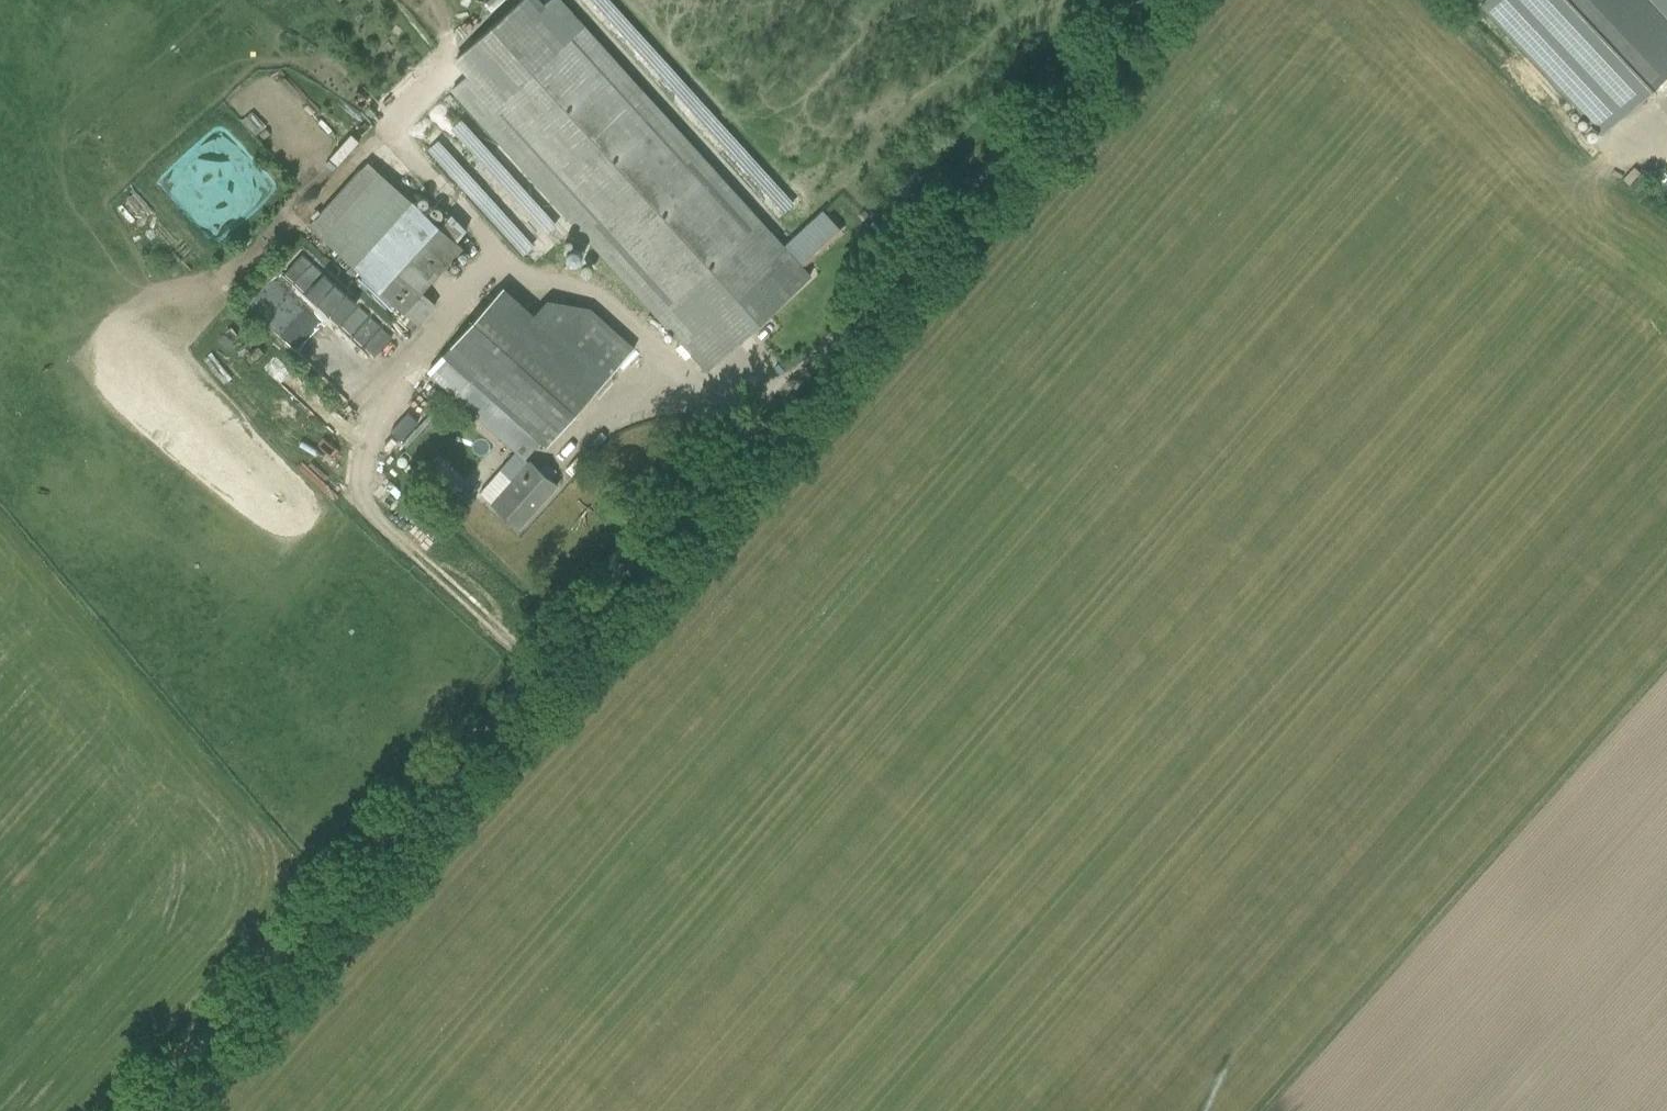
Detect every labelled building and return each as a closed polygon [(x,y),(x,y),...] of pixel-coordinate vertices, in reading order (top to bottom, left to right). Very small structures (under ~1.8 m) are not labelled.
[(560,0),(550,0),(541,8),(534,0),(520,0),(456,58),(470,73),(451,90),(706,370),(810,275),(560,0)] [(1605,129),(1666,71),(1666,0),(1483,0),(1605,129)] [(451,214),(440,226),(412,202),(353,266),(404,313),(463,248),(458,242),(468,231),(451,214)] [(794,237),(783,246),(795,258),(804,249),(810,256),(840,229),(823,210),(816,216),(794,237)] [(865,224),(858,231),(867,242),(875,235),(865,224)] [(634,348),(590,308),(549,300),(534,315),(503,287),(446,350),(446,351),(439,359),(467,385),(457,399),(524,460),(545,439),(549,443),(634,348)] [(284,437),(292,431),(276,410),(268,416),(284,437)] [(557,485),(541,470),(531,462),(513,482),(500,470),(480,492),(519,528),(557,485)]
